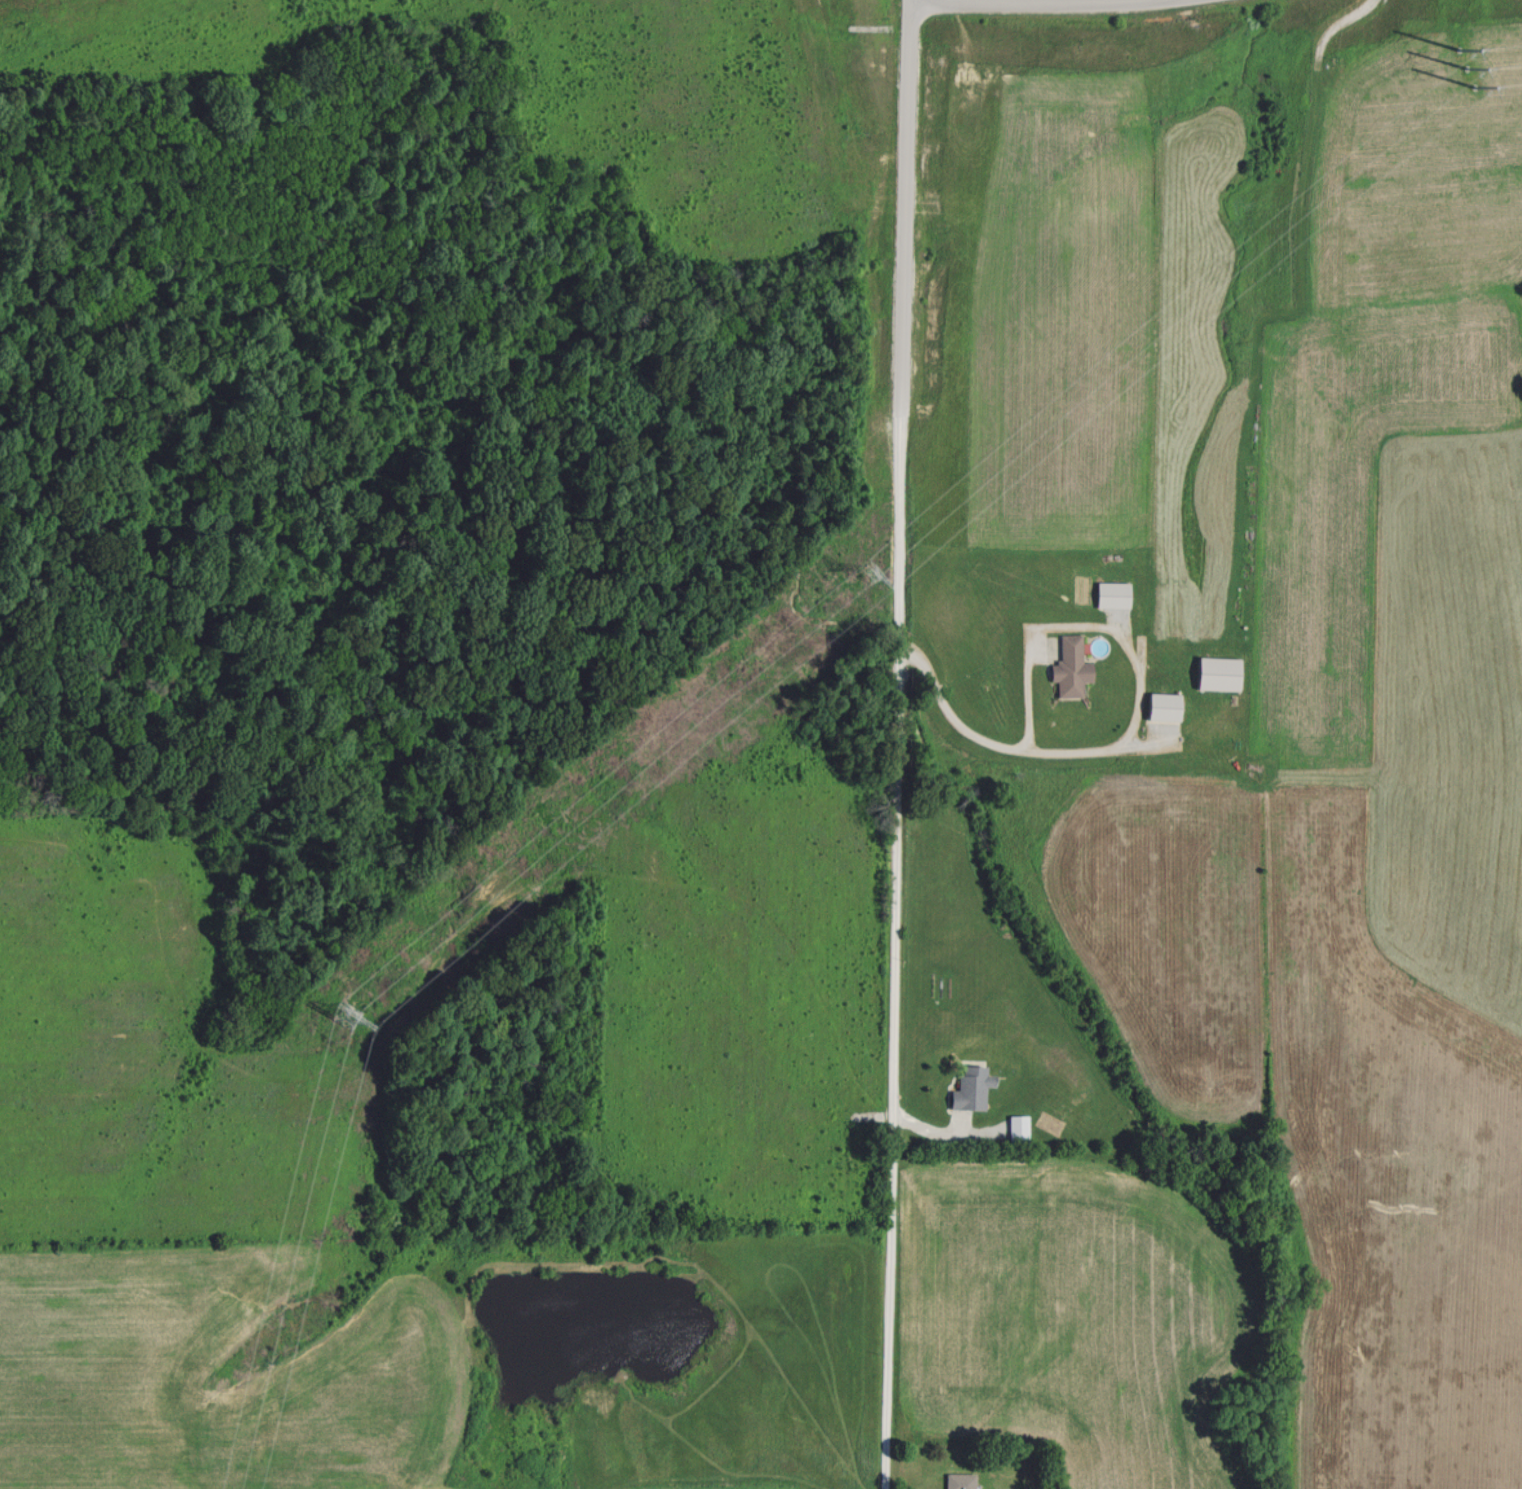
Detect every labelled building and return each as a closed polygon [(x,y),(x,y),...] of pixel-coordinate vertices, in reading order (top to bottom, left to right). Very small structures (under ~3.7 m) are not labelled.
[(1128,606),(1128,581),(1096,581),(1096,606),(1128,606)] [(1060,634),(1060,662),(1050,662),(1050,681),(1057,681),(1057,696),(1081,696),(1081,681),(1091,681),(1091,661),(1081,661),(1081,634),(1060,634)] [(1239,658),(1197,657),(1197,689),(1239,689),(1239,658)] [(1147,722),(1179,722),(1179,693),(1147,692),(1147,722)] [(984,1108),(984,1086),(994,1086),(995,1075),(985,1075),(985,1061),(960,1061),(959,1090),(950,1090),(950,1108),(984,1108)] [(1027,1141),(1027,1114),(1009,1114),(1009,1141),(1027,1141)] [(975,1474),(946,1474),(946,1488),(975,1488),(975,1474)]
